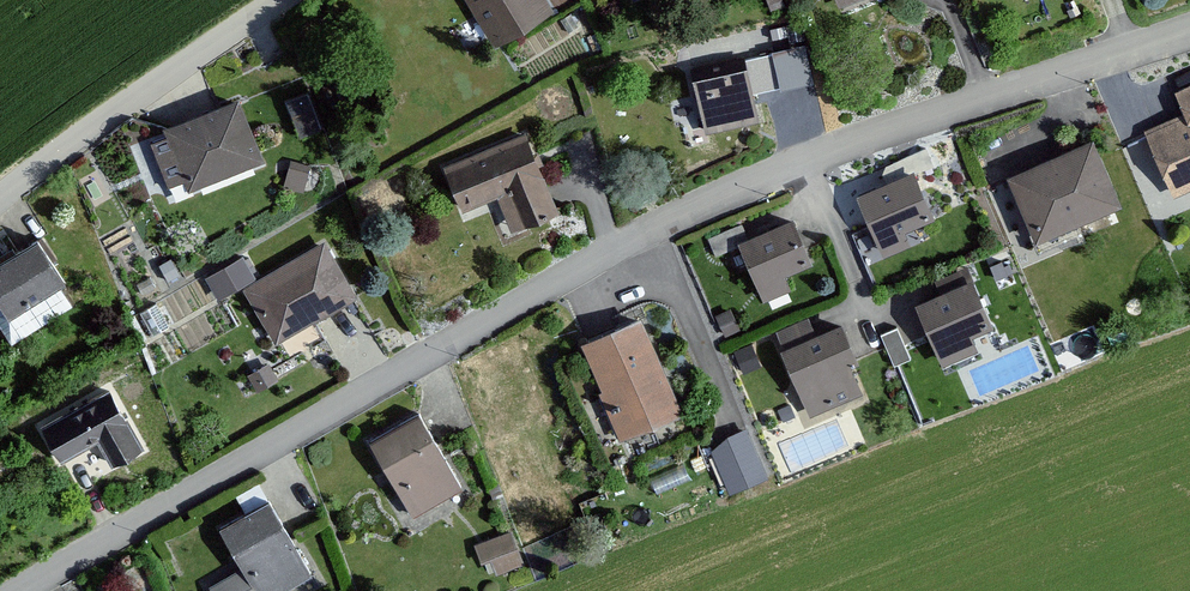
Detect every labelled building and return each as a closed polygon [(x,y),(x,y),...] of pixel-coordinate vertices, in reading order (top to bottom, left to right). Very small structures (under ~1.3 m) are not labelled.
[(480,49),(569,0),(453,0),(480,49)] [(766,53),(679,72),(693,135),(754,122),(748,97),(774,91),(766,53)] [(1170,92),(1178,113),(1138,129),(1162,193),(1189,183),(1189,85),(1170,92)] [(235,94),(140,130),(164,195),(259,159),(235,94)] [(524,129),(439,165),(459,213),(505,193),(519,227),(558,211),(524,129)] [(1088,140),(1003,177),(1031,243),(1116,207),(1088,140)] [(908,159),(836,186),(864,261),(906,246),(900,230),(930,219),(908,159)] [(790,209),(727,235),(755,300),(785,288),(780,276),(813,262),(790,209)] [(0,256),(0,319),(11,337),(67,303),(28,239),(0,256)] [(320,241),(239,284),(268,340),(350,297),(320,241)] [(215,290),(255,275),(246,251),(206,266),(215,290)] [(965,277),(907,299),(934,369),(974,353),(968,337),(986,331),(965,277)] [(636,318),(572,343),(609,438),(674,413),(636,318)] [(834,322),(770,346),(799,423),(863,399),(834,322)] [(103,393),(39,429),(56,460),(90,441),(106,470),(137,453),(103,393)] [(414,414),(363,443),(408,520),(459,491),(414,414)] [(729,487),(772,471),(753,421),(710,437),(729,487)] [(212,524),(234,568),(204,583),(208,590),(282,590),(307,578),(265,497),(212,524)] [(512,529),(474,543),(486,575),(524,561),(512,529)]
